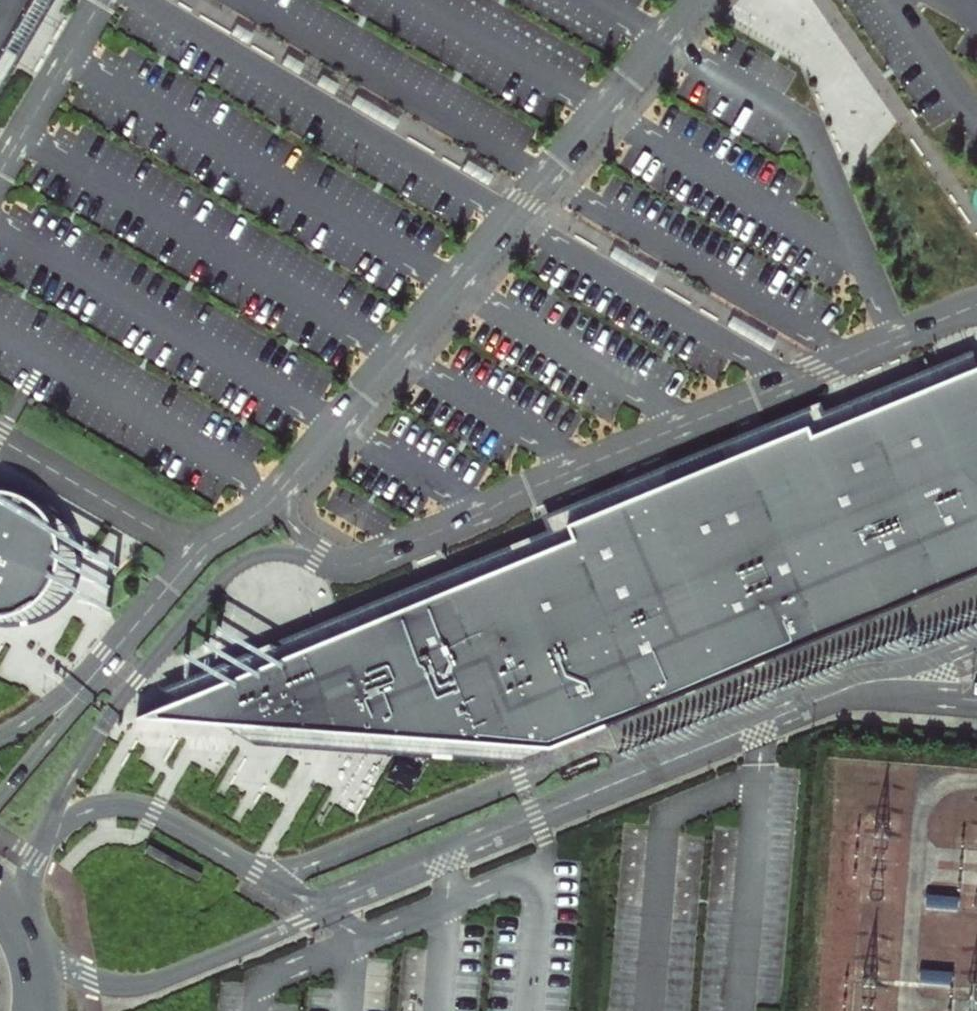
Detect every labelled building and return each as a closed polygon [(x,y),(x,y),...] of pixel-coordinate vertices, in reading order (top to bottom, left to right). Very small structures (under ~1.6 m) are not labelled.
[(36,0),(0,0),(0,60),(36,0)] [(976,573),(976,368),(812,437),(808,426),(567,526),(573,540),(139,719),(551,746),(976,573)] [(16,612),(33,602),(47,587),(55,569),(57,549),(51,528),(40,511),(23,498),(3,492),(0,492),(0,615),(16,612)] [(961,895),(925,893),(924,908),(960,910),(961,895)] [(954,971),(919,968),(918,982),(953,985),(954,971)]
